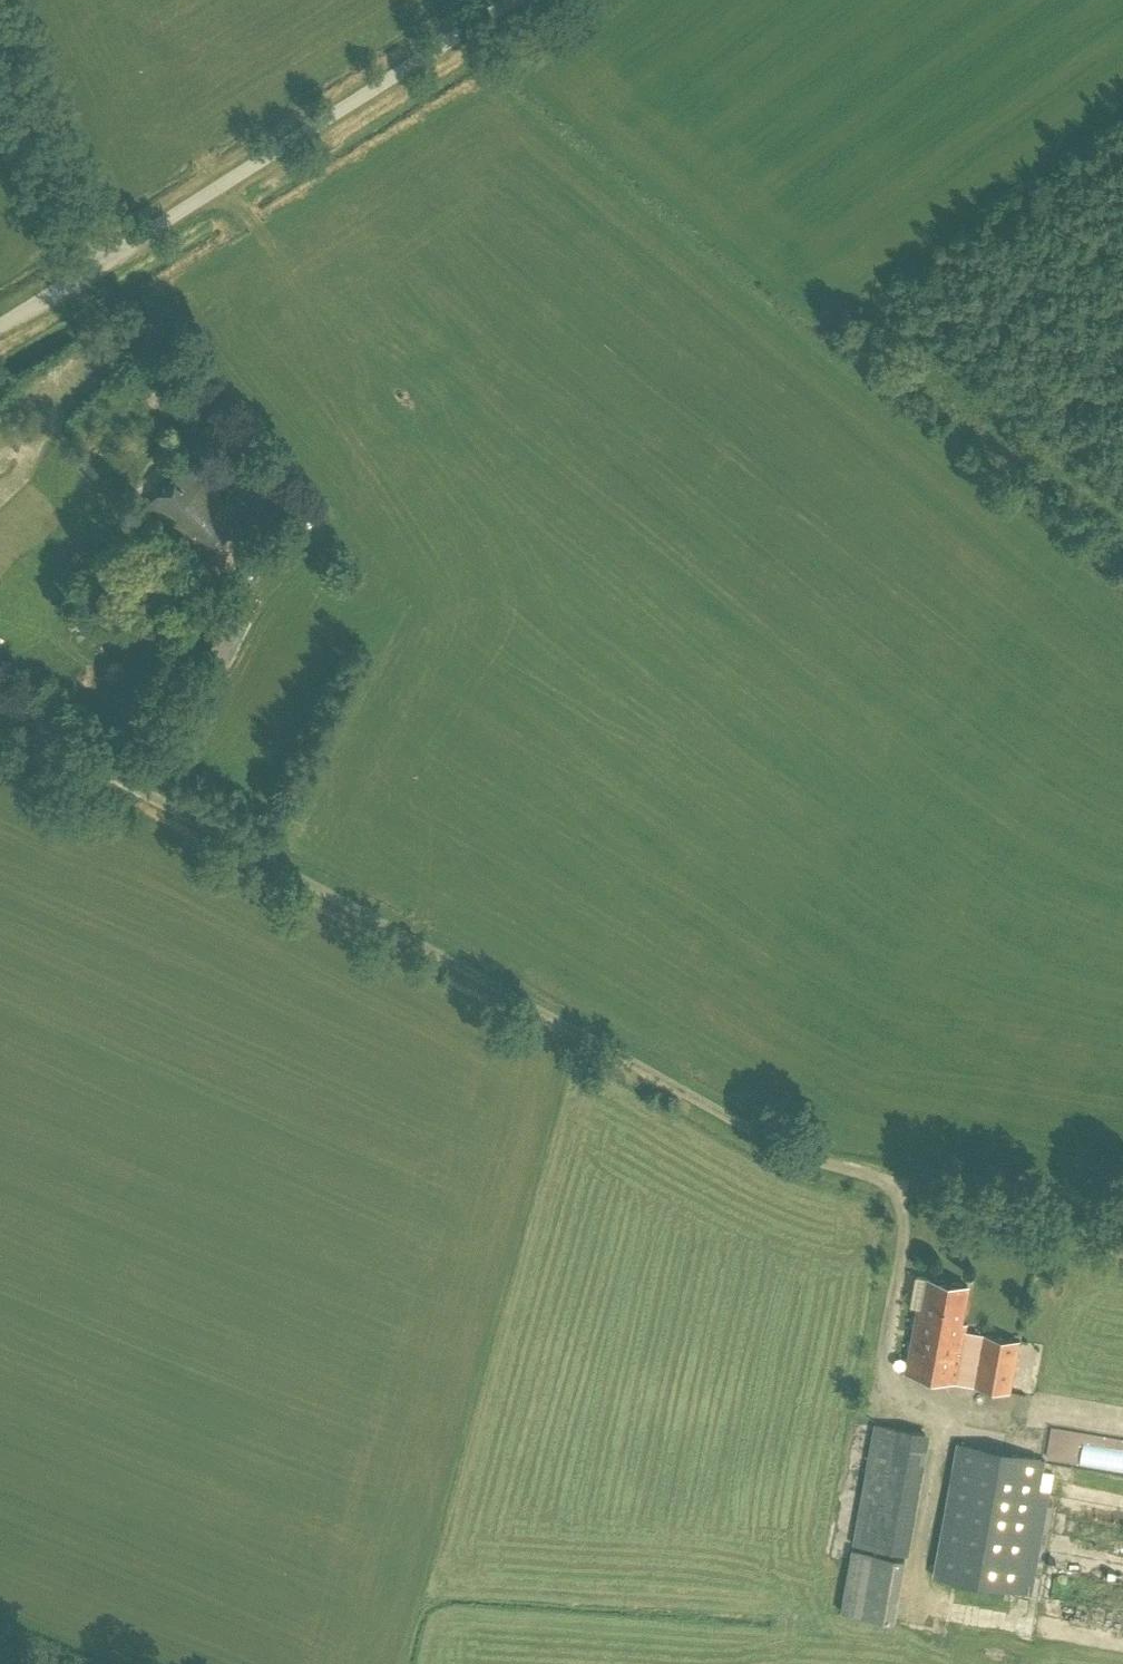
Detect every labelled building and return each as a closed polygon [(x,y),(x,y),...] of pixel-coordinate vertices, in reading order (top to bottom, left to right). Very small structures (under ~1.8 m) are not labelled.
[(304,502),(263,457),(257,463),(219,501),(186,467),(150,502),(204,557),(240,522),(241,523),(255,509),(276,531),(304,502)] [(917,1308),(905,1374),(956,1383),(965,1332),(966,1324),(961,1323),(968,1286),(928,1279),(922,1309),(917,1308)] [(1019,1341),(984,1335),(975,1387),(1010,1393),(1019,1341)] [(951,1410),(975,1412),(976,1400),(952,1399),(951,1410)] [(908,1555),(929,1435),(874,1424),(852,1545),(908,1555)] [(1032,1594),(1050,1491),(1041,1490),(1045,1459),(955,1443),(931,1578),(1032,1594)] [(1061,1559),(1082,1568),(1087,1557),(1066,1547),(1061,1559)] [(893,1627),(905,1560),(853,1551),(842,1618),(893,1627)]
